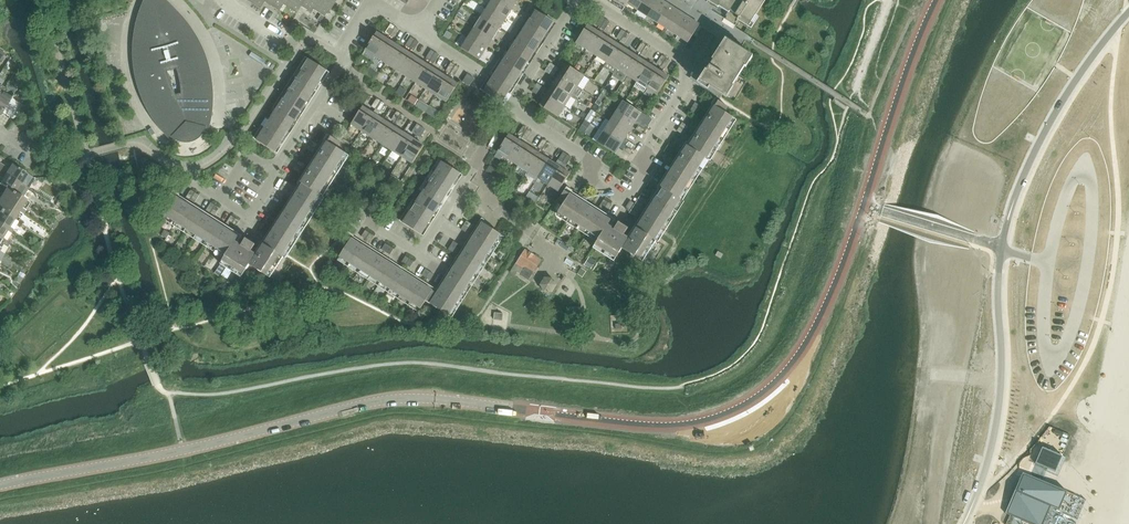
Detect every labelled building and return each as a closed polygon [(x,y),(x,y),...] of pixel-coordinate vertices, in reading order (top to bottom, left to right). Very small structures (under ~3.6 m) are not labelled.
[(169,134),(173,138),(174,137),(176,138),(177,139),(180,141),(181,141),(182,142),(184,142),(185,142),(188,143),(191,142),(192,142),(195,142),(197,141),(198,140),(201,138),(202,138),(204,136),(205,135),(205,133),(206,132),(207,131),(208,129),(208,127),(210,127),(211,122),(212,116),(213,111),(213,105),(214,101),(214,98),(214,94),(213,88),(213,85),(212,79),(212,75),(211,70),(209,65),(208,62),(206,56),(205,54),(204,50),(201,44),(199,40),(196,35),(194,32),(191,27),(187,22),(184,18),(180,14),(177,11),(173,7),(167,3),(164,0),(147,0),(146,3),(145,7),(143,12),(141,18),(139,24),(139,26),(138,32),(137,38),(136,41),(136,47),(136,53),(136,58),(137,64),(137,70),(138,76),(140,82),(140,83),(142,88),(143,93),(145,97),(147,102),(150,107),(152,112),(155,116),(157,120),(160,124),(163,127),(164,129),(169,134)] [(261,9),(265,2),(280,11),(284,5),(296,12),(298,13),(302,6),(312,13),(314,10),(325,17),(328,13),(329,14),(338,0),(248,0),(261,9)] [(512,9),(498,0),(493,0),(488,7),(506,19),(512,9)] [(512,9),(518,0),(498,0),(512,9)] [(637,11),(644,0),(630,0),(627,4),(637,11)] [(652,9),(658,0),(644,0),(637,11),(647,17),(652,9)] [(662,16),(666,10),(669,5),(661,0),(658,0),(652,9),(647,17),(658,23),(662,16)] [(764,0),(720,0),(732,7),(726,16),(737,23),(740,18),(750,25),(765,1),(764,0)] [(666,10),(662,16),(658,23),(668,30),(676,16),(679,11),(669,5),(666,10)] [(499,29),(506,19),(488,7),(481,18),(499,29)] [(527,19),(540,28),(548,32),(554,22),(536,10),(534,14),(531,12),(527,19)] [(679,11),(676,16),(668,30),(678,36),(682,29),(689,18),(679,11)] [(601,28),(606,19),(602,17),(597,25),(601,28)] [(493,39),(499,29),(481,18),(475,28),(493,39)] [(689,18),(682,29),(678,36),(688,43),(700,25),(689,18)] [(548,32),(540,28),(527,19),(522,26),(525,28),(523,31),(534,38),(541,42),(548,32)] [(606,19),(601,28),(605,30),(610,22),(606,19)] [(390,35),(395,27),(391,24),(386,32),(390,35)] [(588,25),(576,43),(587,49),(598,31),(588,25)] [(746,41),(749,37),(749,36),(732,25),(724,39),(727,41),(714,60),(709,57),(702,68),(707,71),(701,81),(724,96),(751,55),(741,49),(746,41)] [(395,27),(390,35),(394,38),(399,29),(395,27)] [(469,38),(487,49),(493,39),(475,28),(469,38)] [(621,41),(626,32),(622,30),(617,38),(621,41)] [(541,42),(534,38),(523,31),(521,34),(519,32),(514,39),(535,52),(541,42)] [(587,49),(597,56),(608,38),(598,31),(587,49)] [(365,50),(376,57),(387,39),(377,32),(365,50)] [(626,32),(621,41),(625,43),(630,35),(626,32)] [(410,48),(415,39),(411,37),(406,45),(410,48)] [(469,38),(462,48),(480,60),(487,49),(469,38)] [(597,56),(607,62),(618,44),(608,38),(597,56)] [(387,39),(376,57),(386,63),(398,45),(387,39)] [(415,39),(410,48),(414,50),(419,42),(415,39)] [(510,51),(521,58),(528,62),(535,52),(514,39),(509,46),(512,48),(510,51)] [(641,53),(646,45),(642,42),(637,51),(641,53)] [(604,67),(614,73),(617,69),(628,51),(618,44),(607,62),(604,67)] [(396,70),(408,52),(398,45),(386,63),(396,70)] [(646,45),(641,53),(645,56),(651,48),(646,45)] [(430,61),(435,52),(431,50),(426,58),(430,61)] [(501,59),(521,72),(522,73),(528,62),(521,58),(510,51),(508,54),(506,52),(501,59)] [(639,57),(628,51),(617,69),(627,75),(639,57)] [(252,52),(249,56),(263,65),(266,61),(252,52)] [(406,76),(418,58),(408,52),(396,70),(406,76)] [(435,52),(430,61),(434,63),(440,55),(435,52)] [(661,66),(666,58),(662,55),(657,64),(661,66)] [(627,75),(637,82),(649,64),(639,57),(627,75)] [(416,83),(428,64),(418,58),(406,76),(416,83)] [(666,58),(661,66),(665,69),(671,61),(666,58)] [(303,69),(313,76),(321,81),(327,71),(309,59),(307,62),(305,61),(300,68),(303,69)] [(497,66),(499,68),(497,71),(515,83),(522,73),(521,72),(501,59),(497,66)] [(450,74),(456,65),(451,62),(446,71),(450,74)] [(548,67),(556,72),(559,68),(550,63),(548,67)] [(428,64),(416,83),(426,89),(438,71),(428,64)] [(578,86),(584,76),(566,64),(560,75),(578,86)] [(649,64),(637,82),(634,86),(644,93),(647,88),(659,70),(649,64)] [(456,65),(450,74),(454,76),(460,68),(456,65)] [(556,72),(548,67),(545,71),(553,77),(556,72)] [(321,81),(313,76),(303,69),(300,68),(295,75),(298,77),(296,80),(314,91),(321,81)] [(647,88),(658,95),(669,77),(659,70),(647,88)] [(436,95),(448,77),(438,71),(426,89),(436,95)] [(493,72),(488,79),(509,93),(515,83),(497,71),(495,74),(493,72)] [(475,78),(468,74),(463,82),(470,86),(475,78)] [(553,85),(571,96),(578,86),(560,75),(553,85)] [(436,95),(447,102),(458,84),(448,77),(436,95)] [(509,93),(488,79),(484,87),(486,88),(484,91),(502,103),(509,93)] [(296,80),(294,82),(292,81),(287,88),(308,101),(314,91),(296,80)] [(535,87),(543,93),(546,88),(537,83),(535,87)] [(611,93),(612,84),(603,83),(602,92),(611,93)] [(547,95),(565,106),(571,96),(553,85),(547,95)] [(543,93),(535,87),(532,91),(540,97),(543,93)] [(301,111),(308,101),(287,88),(283,95),(285,97),(283,100),(301,111)] [(413,88),(410,94),(418,99),(421,93),(413,88)] [(1,116),(12,98),(2,91),(0,95),(0,116),(1,116)] [(547,95),(540,105),(558,117),(565,106),(547,95)] [(376,109),(381,101),(377,98),(372,107),(376,109)] [(663,188),(650,208),(628,243),(606,229),(611,221),(571,195),(573,191),(567,187),(559,200),(564,203),(559,212),(599,238),(596,244),(617,258),(623,248),(640,259),(653,239),(655,240),(681,199),(680,198),(705,158),(707,159),(733,118),(724,112),(728,107),(715,99),(711,104),(715,107),(689,147),(688,146),(681,156),(661,187),(663,188)] [(283,100),(281,103),(279,101),(274,108),(288,117),(295,121),(301,111),(283,100)] [(381,101),(376,109),(380,112),(386,104),(381,101)] [(624,101),(617,111),(635,123),(642,112),(624,101)] [(693,107),(699,110),(701,106),(695,102),(693,107)] [(22,104),(14,115),(15,116),(18,118),(25,106),(23,105),(22,104)] [(363,106),(352,124),(362,131),(374,113),(363,106)] [(699,110),(693,107),(690,111),(696,115),(699,110)] [(295,121),(288,117),(274,108),(270,115),(272,117),(270,120),(289,131),(295,121)] [(591,109),(585,120),(590,123),(597,113),(591,109)] [(396,122),(401,114),(397,111),(392,119),(396,122)] [(610,121),(629,133),(635,123),(617,111),(610,121)] [(362,131),(372,137),(384,119),(374,113),(362,131)] [(401,114),(396,122),(400,125),(406,116),(401,114)] [(372,137),(382,144),(394,126),(384,119),(372,137)] [(261,128),(264,130),(282,141),(289,131),(270,120),(269,123),(266,121),(261,128)] [(591,123),(586,120),(579,130),(585,133),(591,123)] [(604,132),(622,143),(629,133),(610,121),(604,132)] [(639,125),(646,130),(649,126),(641,121),(639,125)] [(680,127),(686,131),(689,126),(683,122),(680,127)] [(416,135),(422,127),(417,124),(412,132),(416,135)] [(646,130),(639,125),(636,130),(644,134),(646,130)] [(382,144),(392,150),(404,132),(394,126),(382,144)] [(522,137),(528,129),(523,126),(518,134),(522,137)] [(422,127),(416,135),(420,138),(426,129),(422,127)] [(686,131),(680,127),(677,131),(683,135),(686,131)] [(257,135),(259,137),(257,140),(275,152),(282,141),(264,130),(261,128),(257,135)] [(528,129),(522,137),(526,140),(532,131),(528,129)] [(392,150),(402,157),(414,139),(404,132),(392,150)] [(604,132),(597,142),(615,154),(622,143),(604,132)] [(239,237),(188,204),(178,198),(180,194),(174,190),(166,203),(172,207),(166,216),(227,255),(223,261),(244,274),(250,265),(267,276),(280,255),(282,257),(284,253),(325,190),(324,189),(346,153),(337,148),(341,142),(328,134),(324,140),(328,142),(302,183),(303,184),(266,242),(255,259),(234,245),(239,237)] [(506,163),(508,159),(520,141),(509,134),(495,156),(506,163)] [(414,139),(402,157),(413,164),(424,146),(414,139)] [(542,150),(548,142),(543,139),(538,147),(542,150)] [(309,145),(315,148),(318,144),(312,140),(309,145)] [(520,141),(508,159),(518,165),(530,147),(520,141)] [(626,145),(633,150),(636,146),(629,141),(626,145)] [(548,142),(542,150),(546,153),(552,144),(548,142)] [(667,147),(673,151),(675,147),(669,143),(667,147)] [(315,148),(309,145),(306,149),(312,153),(315,148)] [(633,150),(626,145),(623,150),(631,154),(633,150)] [(528,172),(540,154),(530,147),(518,165),(528,172)] [(673,151),(667,147),(664,152),(670,155),(673,151)] [(562,163),(568,155),(564,152),(558,160),(562,163)] [(540,154),(528,172),(538,178),(550,160),(540,154)] [(568,155),(562,163),(567,166),(572,157),(568,155)] [(296,165),(302,169),(305,164),(299,160),(296,165)] [(548,185),(560,167),(550,160),(538,178),(548,185)] [(29,188),(35,178),(13,164),(9,170),(5,167),(5,165),(0,162),(0,170),(29,188)] [(433,171),(447,179),(454,184),(461,173),(443,162),(440,165),(438,163),(433,171)] [(302,169),(296,165),(294,169),(300,173),(302,169)] [(560,167),(548,185),(559,191),(570,173),(560,167)] [(0,176),(4,178),(0,184),(7,188),(23,198),(29,188),(0,170),(0,176)] [(454,184),(447,179),(433,171),(429,178),(431,179),(429,182),(448,194),(454,184)] [(286,181),(283,185),(289,189),(292,185),(286,181)] [(429,182),(427,185),(425,184),(420,191),(441,204),(448,194),(429,182)] [(289,189),(283,185),(281,190),(285,192),(287,193),(289,189)] [(583,197),(588,189),(584,186),(579,194),(583,197)] [(32,209),(35,205),(23,198),(7,188),(1,197),(24,212),(28,206),(32,209)] [(588,189),(583,197),(588,199),(592,192),(588,189)] [(191,200),(195,192),(191,190),(186,197),(191,200)] [(416,198),(418,199),(416,202),(435,214),(441,204),(420,191),(416,198)] [(195,192),(191,200),(195,203),(200,195),(195,192)] [(637,200),(643,204),(646,200),(640,196),(637,200)] [(22,224),(24,221),(20,219),(24,212),(1,197),(0,199),(0,210),(22,224)] [(603,209),(608,202),(604,199),(599,207),(603,209)] [(635,204),(641,208),(643,204),(637,200),(635,204)] [(407,211),(421,219),(428,224),(435,214),(416,202),(415,205),(412,204),(407,211)] [(608,202),(603,209),(608,212),(612,205),(608,202)] [(211,213),(216,205),(211,203),(207,210),(211,213)] [(632,208),(638,212),(641,208),(635,204),(632,208)] [(216,205),(211,213),(215,215),(220,208),(216,205)] [(638,212),(632,208),(629,213),(635,217),(638,212)] [(20,228),(22,224),(0,210),(0,224),(12,231),(16,225),(20,228)] [(403,218),(405,219),(403,223),(421,234),(428,224),(421,219),(407,211),(403,218)] [(231,226),(236,218),(231,216),(227,223),(231,226)] [(236,218),(231,226),(235,228),(240,221),(236,218)] [(464,225),(470,229),(473,225),(467,221),(464,225)] [(47,232),(50,225),(43,222),(40,228),(47,232)] [(501,234),(497,231),(483,222),(437,293),(352,239),(354,235),(348,231),(340,244),(346,248),(340,257),(421,309),(426,301),(449,315),(501,234)] [(10,243),(12,240),(8,238),(12,231),(0,224),(0,237),(10,243)] [(166,230),(162,235),(167,238),(170,233),(166,230)] [(366,239),(370,233),(366,230),(362,236),(366,239)] [(370,233),(366,239),(370,242),(374,236),(370,233)] [(8,247),(10,243),(0,237),(0,250),(4,244),(8,247)] [(451,245),(457,249),(460,245),(454,241),(451,245)] [(562,242),(560,246),(567,250),(570,247),(562,242)] [(386,252),(390,246),(386,243),(382,249),(386,252)] [(457,249),(451,245),(448,249),(455,253),(457,249)] [(390,246),(386,252),(390,255),(394,249),(390,246)] [(519,265),(515,271),(529,280),(541,260),(525,250),(516,264),(519,265)] [(406,265),(410,259),(406,256),(402,262),(406,265)] [(590,258),(585,265),(591,269),(596,261),(590,258)] [(410,259),(406,265),(410,267),(414,261),(410,259)] [(578,274),(583,277),(587,271),(582,268),(580,271),(578,274)] [(426,278),(430,272),(426,269),(422,275),(426,278)] [(606,271),(602,275),(607,279),(611,274),(606,271)] [(430,272),(426,278),(430,280),(434,274),(430,272)] [(542,285),(545,291),(552,291),(556,285),(553,279),(545,278),(542,285)] [(582,307),(569,308),(570,318),(583,317),(582,307)] [(1042,447),(1035,463),(1055,472),(1062,456),(1042,447)] [(1005,513),(1031,523),(1043,523),(1049,511),(1052,512),(1054,508),(1059,510),(1068,491),(1023,472),(1005,513)]
